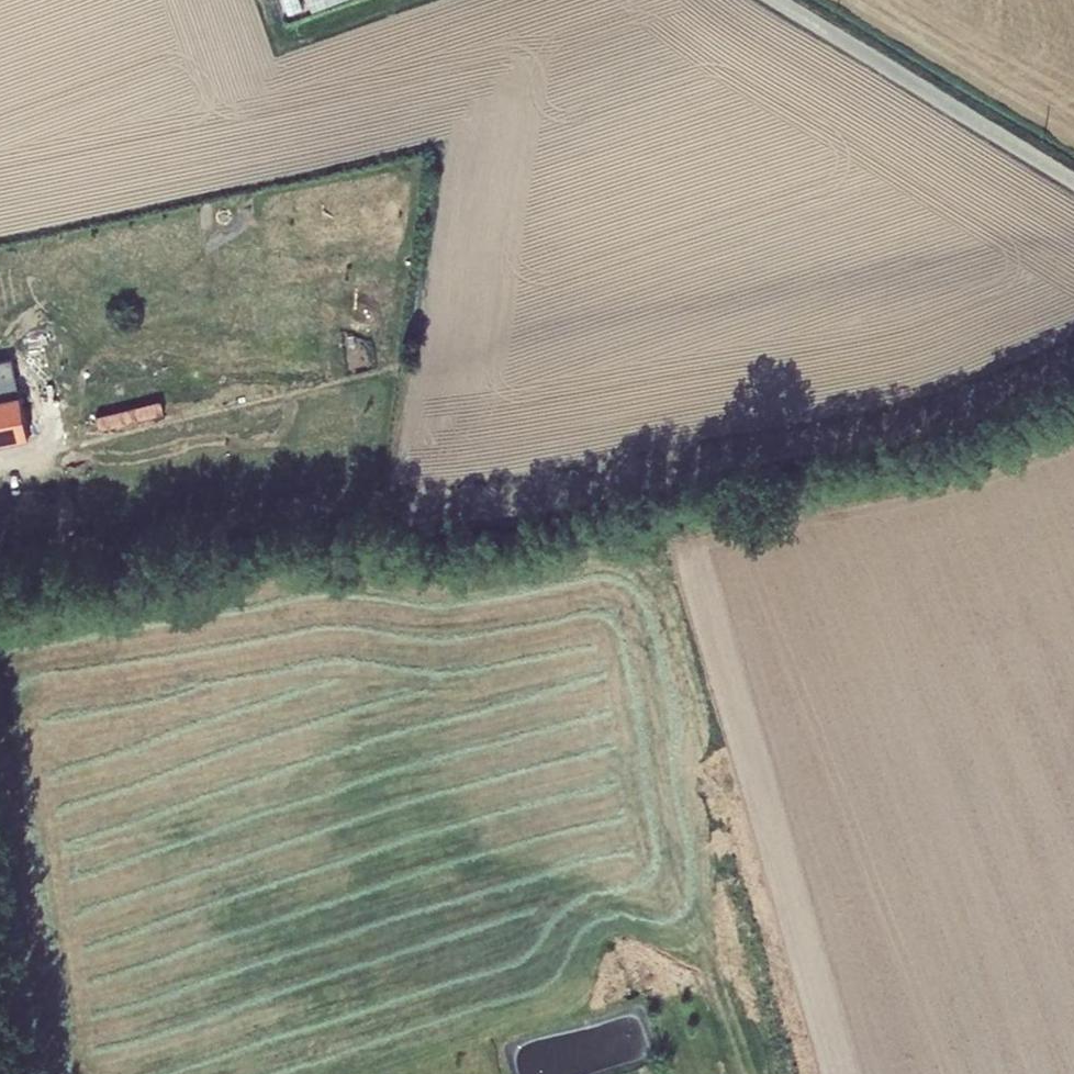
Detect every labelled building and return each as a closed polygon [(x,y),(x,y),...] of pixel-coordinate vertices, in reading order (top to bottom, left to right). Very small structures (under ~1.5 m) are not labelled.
[(312,12),(344,0),(308,0),(312,12)] [(0,361),(0,443),(26,439),(11,359),(0,361)]
